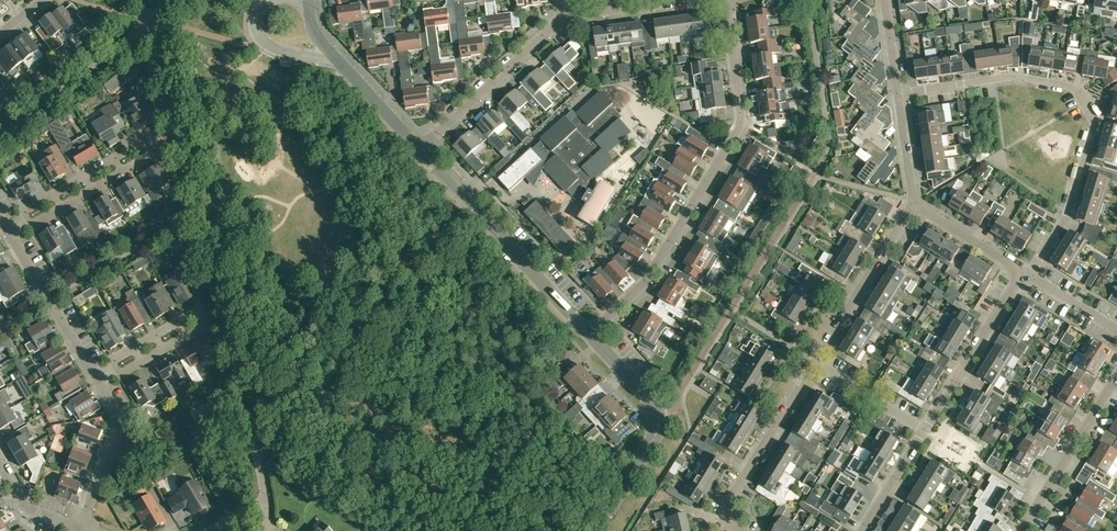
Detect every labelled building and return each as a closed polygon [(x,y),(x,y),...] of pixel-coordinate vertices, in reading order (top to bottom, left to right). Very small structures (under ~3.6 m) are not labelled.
[(393,6),(401,5),(400,0),(360,0),(361,2),(362,12),(369,11),(383,10),(385,28),(395,27),(393,6)] [(486,5),(485,4),(485,0),(454,0),(455,8),(457,21),(467,20),(465,4),(478,3),(481,6),(486,5)] [(548,0),(516,0),(517,9),(528,8),(527,6),(537,5),(536,3),(548,2),(548,0)] [(907,5),(919,14),(927,12),(926,3),(925,0),(905,0),(905,2),(899,3),(900,16),(907,15),(906,6),(907,5)] [(946,0),(925,0),(926,3),(929,2),(939,11),(947,10),(946,0)] [(1062,10),(1064,0),(1045,0),(1058,2),(1056,9),(1059,9),(1059,14),(1062,14),(1062,10)] [(1062,10),(1068,11),(1069,4),(1077,5),(1077,3),(1082,4),(1084,3),(1085,0),(1064,0),(1062,10)] [(1107,17),(1110,0),(1089,0),(1088,5),(1095,6),(1095,9),(1102,10),(1101,16),(1107,17)] [(1107,17),(1111,18),(1112,12),(1116,13),(1116,0),(1110,0),(1107,17)] [(844,37),(848,40),(853,43),(863,30),(866,33),(870,28),(867,25),(869,22),(865,19),(872,10),(859,1),(853,9),(847,6),(840,15),(853,24),(844,37)] [(361,2),(351,4),(351,5),(342,6),(342,8),(330,10),(332,25),(340,24),(353,22),(356,41),(362,40),(365,40),(366,40),(364,31),(365,31),(362,12),(361,2)] [(497,15),(496,2),(485,4),(486,5),(490,35),(500,33),(500,32),(509,31),(509,29),(520,27),(518,12),(511,13),(497,15)] [(50,14),(49,14),(64,32),(70,27),(76,35),(87,27),(77,15),(71,20),(61,7),(51,15),(50,14)] [(427,33),(429,47),(439,45),(436,27),(450,25),(457,24),(457,21),(455,8),(443,10),(443,8),(434,9),(434,8),(424,10),(427,33)] [(745,21),(747,32),(768,29),(767,17),(775,16),(774,9),(758,11),(758,15),(759,18),(748,19),(748,21),(745,21)] [(1037,21),(1039,13),(1030,12),(1028,20),(1037,21)] [(64,32),(49,14),(39,22),(48,34),(42,39),(53,53),(63,44),(58,37),(64,32)] [(702,14),(690,16),(692,35),(693,39),(710,37),(708,24),(703,24),(702,14)] [(681,37),(692,35),(690,16),(678,17),(681,37)] [(678,17),(666,19),(669,38),(681,37),(678,17)] [(666,19),(654,21),(656,36),(650,36),(652,50),(658,49),(658,45),(670,43),(669,38),(666,19)] [(467,20),(457,21),(457,24),(462,58),(472,57),(472,56),(481,54),(481,53),(492,51),(490,36),(483,37),(469,38),(468,32),(467,20)] [(629,24),(632,43),(633,48),(644,46),(645,51),(652,50),(650,36),(643,37),(641,22),(629,24)] [(629,24),(618,26),(620,45),(632,43),(629,24)] [(1035,25),(1027,24),(1025,34),(1033,36),(1035,25)] [(618,26),(606,27),(608,46),(620,45),(618,26)] [(597,53),(609,51),(608,46),(606,27),(594,29),(595,39),(589,40),(591,58),(598,57),(597,53)] [(863,30),(853,43),(848,40),(842,48),(850,55),(851,55),(854,51),(871,63),(878,54),(865,45),(872,37),(870,35),(873,30),(870,28),(866,33),(863,30)] [(934,29),(934,32),(935,37),(947,36),(946,28),(934,29)] [(397,46),(390,47),(390,46),(377,48),(374,29),(365,31),(364,31),(366,40),(365,40),(369,68),(379,67),(379,65),(388,64),(388,62),(392,62),(399,61),(400,61),(397,46)] [(770,40),(768,29),(747,32),(748,42),(751,41),(751,43),(762,42),(763,48),(777,46),(776,40),(770,40)] [(26,32),(9,45),(22,61),(28,56),(34,63),(44,56),(26,32)] [(400,61),(399,61),(401,71),(411,70),(409,51),(422,49),(429,48),(429,47),(427,33),(416,34),(415,33),(406,34),(406,33),(396,34),(397,46),(400,61)] [(543,62),(545,65),(556,76),(573,95),(580,89),(575,84),(576,83),(564,69),(573,60),(575,63),(580,59),(581,61),(582,59),(581,53),(579,55),(569,43),(560,51),(559,50),(552,56),(551,55),(543,62)] [(982,70),(989,69),(986,49),(974,51),(973,43),(967,44),(969,63),(976,62),(977,71),(982,70)] [(961,53),(949,55),(952,74),(964,73),(963,64),(969,63),(967,44),(960,45),(961,53)] [(22,61),(9,45),(0,52),(0,66),(6,74),(22,61)] [(455,62),(442,64),(439,45),(429,47),(429,48),(430,52),(431,63),(432,67),(433,74),(434,84),(444,82),(444,81),(453,80),(453,78),(464,76),(462,59),(455,60),(455,62)] [(750,58),(752,68),(774,66),(772,54),(780,53),(779,46),(777,46),(763,48),(764,55),(753,56),(753,58),(750,58)] [(1010,46),(998,48),(1001,67),(1013,66),(1010,46)] [(1028,66),(1041,68),(1044,48),(1032,46),(1028,66)] [(998,48),(986,49),(989,69),(1001,67),(998,48)] [(1056,50),(1044,48),(1041,68),(1052,70),(1056,50)] [(1068,48),(1067,52),(1064,72),(1076,74),(1076,72),(1079,54),(1080,50),(1068,48)] [(1080,49),(1080,50),(1079,54),(1076,72),(1083,73),(1082,75),(1094,77),(1097,60),(1085,58),(1087,50),(1080,49)] [(1052,70),(1064,72),(1067,52),(1056,50),(1052,70)] [(876,66),(871,63),(854,51),(851,55),(850,55),(847,59),(860,68),(850,81),(855,84),(859,87),(869,75),(873,77),(877,72),(873,69),(876,66)] [(424,63),(431,63),(430,52),(423,53),(424,63)] [(713,59),(712,52),(695,54),(696,61),(713,59)] [(940,76),(952,74),(949,55),(938,56),(940,76)] [(1098,55),(1097,60),(1094,77),(1106,80),(1110,85),(1116,81),(1116,72),(1115,68),(1116,58),(1098,55)] [(938,56),(926,58),(929,78),(940,76),(938,56)] [(834,57),(826,58),(827,65),(835,64),(834,57)] [(917,79),(929,78),(926,58),(914,60),(917,79)] [(139,73),(130,61),(103,83),(112,95),(139,73)] [(696,88),(704,87),(723,84),(721,72),(708,74),(706,62),(692,64),(694,76),(696,76),(697,88),(696,88)] [(520,83),(523,86),(523,85),(533,97),(540,105),(546,111),(554,104),(541,90),(551,81),(556,76),(545,65),(537,72),(536,71),(529,77),(528,76),(520,83)] [(58,66),(49,73),(54,79),(63,73),(58,66)] [(775,77),(774,66),(752,68),(753,79),(756,78),(756,80),(767,79),(768,85),(785,83),(784,78),(781,78),(781,77),(775,77)] [(414,88),(411,70),(401,71),(406,108),(416,107),(416,106),(425,104),(425,103),(436,101),(434,86),(427,87),(414,88)] [(855,84),(848,93),(857,99),(861,95),(878,108),(878,107),(884,99),(872,89),(878,81),(876,80),(880,75),(877,72),(873,77),(869,75),(859,87),(855,84)] [(146,113),(156,110),(149,82),(136,85),(140,102),(126,110),(138,130),(152,122),(146,113)] [(757,105),(779,102),(787,101),(785,83),(768,85),(769,91),(758,93),(758,95),(756,95),(757,105)] [(725,96),(723,84),(704,87),(705,98),(725,96)] [(540,105),(533,97),(523,85),(523,86),(514,93),(513,92),(506,98),(505,97),(498,104),(500,106),(510,118),(523,132),(531,125),(518,111),(528,102),(535,110),(540,105)] [(573,196),(584,186),(589,182),(592,179),(594,181),(614,162),(607,154),(631,132),(620,120),(623,118),(612,106),(613,104),(602,92),(577,114),(578,115),(570,122),(566,117),(541,140),(542,141),(533,149),(532,148),(498,179),(510,192),(525,177),(529,181),(534,177),(538,179),(543,167),(566,192),(567,191),(573,196)] [(855,136),(861,128),(866,132),(875,119),(879,122),(883,116),(880,114),(882,110),(878,107),(878,108),(861,95),(857,99),(853,103),(866,113),(857,125),(851,133),(855,136)] [(726,108),(725,96),(705,98),(707,110),(699,111),(700,123),(714,121),(713,110),(726,108)] [(840,97),(833,98),(834,108),(841,107),(840,97)] [(116,98),(111,101),(114,107),(119,104),(116,98)] [(764,123),(775,122),(791,120),(789,101),(787,101),(779,102),(757,105),(758,116),(761,115),(761,117),(763,117),(764,123)] [(116,106),(114,108),(111,104),(100,110),(104,117),(91,124),(100,140),(104,138),(110,147),(119,141),(114,132),(124,126),(118,116),(121,115),(116,106)] [(937,105),(938,112),(919,115),(920,127),(940,124),(945,123),(942,104),(937,105)] [(475,125),(477,127),(487,139),(500,153),(508,146),(495,132),(505,123),(510,118),(500,106),(491,114),(490,113),(483,119),(482,118),(475,125)] [(1112,106),(1108,118),(1111,119),(1109,125),(1116,127),(1116,108),(1112,106)] [(834,111),(836,119),(844,118),(843,110),(838,110),(835,111),(834,111)] [(886,119),(883,116),(879,122),(875,119),(866,132),(861,128),(855,136),(855,137),(863,143),(864,143),(867,139),(884,152),(891,143),(878,134),(884,125),(882,124),(886,119)] [(66,158),(71,155),(77,166),(97,154),(85,134),(70,143),(56,121),(47,126),(49,130),(66,158)] [(942,136),(940,124),(920,127),(922,139),(942,136)] [(1109,125),(1106,124),(1103,136),(1116,140),(1116,127),(1109,125)] [(482,143),(487,139),(477,127),(469,135),(467,134),(461,140),(460,139),(452,146),(477,174),(485,167),(472,153),(482,144),(482,143)] [(677,144),(682,147),(682,146),(689,151),(702,159),(709,147),(696,139),(700,133),(689,127),(686,133),(689,135),(686,139),(683,137),(681,138),(677,144)] [(922,139),(924,150),(944,147),(942,136),(922,139)] [(1103,136),(1099,147),(1116,153),(1116,140),(1103,136)] [(891,164),(893,162),(887,157),(888,155),(884,152),(867,139),(864,143),(863,143),(860,148),(872,157),(857,177),(866,184),(870,179),(876,184),(882,176),(887,180),(896,168),(891,164)] [(50,182),(65,174),(70,170),(55,145),(45,151),(49,158),(39,164),(50,182)] [(768,162),(772,161),(777,153),(765,146),(762,152),(751,145),(745,155),(762,166),(765,168),(768,162)] [(677,159),(673,166),(678,169),(691,176),(698,165),(685,157),(689,151),(682,146),(682,147),(675,158),(677,159)] [(944,147),(924,150),(925,162),(945,159),(944,147)] [(1099,147),(1096,159),(1105,162),(1103,168),(1116,172),(1116,153),(1099,147)] [(634,158),(639,163),(639,164),(651,153),(646,148),(634,158)] [(746,178),(758,185),(761,179),(756,176),(762,166),(745,155),(738,166),(749,172),(746,178)] [(663,169),(660,174),(657,180),(662,183),(668,187),(680,194),(687,183),(675,175),(678,169),(673,166),(659,157),(655,164),(663,169)] [(497,174),(510,162),(506,158),(493,170),(497,174)] [(925,162),(927,174),(936,173),(937,179),(932,180),(933,189),(935,188),(953,178),(952,170),(951,170),(951,169),(949,169),(948,159),(945,159),(925,162)] [(140,176),(147,188),(155,201),(165,195),(161,188),(169,183),(158,165),(140,176)] [(9,186),(17,200),(35,189),(32,183),(37,179),(30,168),(19,174),(21,179),(9,186)] [(1110,180),(1116,182),(1116,175),(1102,170),(1100,177),(1091,174),(1087,186),(1106,191),(1110,180)] [(990,175),(985,172),(981,177),(986,180),(990,175)] [(725,187),(743,198),(749,202),(755,191),(754,190),(758,185),(746,178),(742,183),(732,177),(725,187)] [(135,178),(116,189),(123,200),(118,203),(123,210),(127,207),(137,201),(143,198),(146,196),(135,178)] [(645,197),(652,201),(657,204),(657,205),(669,212),(676,200),(664,193),(668,187),(662,183),(657,180),(655,179),(648,190),(645,197)] [(958,179),(946,186),(952,189),(955,184),(958,179)] [(964,183),(958,179),(955,184),(961,188),(964,183)] [(596,190),(589,182),(584,186),(589,191),(582,201),(587,204),(579,218),(594,227),(616,191),(601,182),(596,190)] [(1103,203),(1106,191),(1087,186),(1084,197),(1103,203)] [(726,210),(738,217),(742,211),(744,212),(750,202),(749,202),(743,198),(725,187),(719,198),(730,204),(726,210)] [(960,213),(970,196),(960,189),(949,206),(960,213)] [(970,196),(960,213),(970,219),(980,202),(983,197),(973,191),(970,196)] [(101,215),(94,219),(99,227),(106,222),(108,225),(125,215),(123,210),(118,203),(116,200),(111,203),(109,201),(106,195),(94,202),(101,215)] [(880,227),(886,216),(878,211),(881,206),(889,211),(893,205),(881,198),(877,203),(866,196),(863,202),(867,205),(869,206),(863,216),(880,227)] [(644,213),(641,219),(646,222),(658,230),(665,218),(653,211),(657,205),(657,204),(652,201),(645,197),(638,209),(644,213)] [(1099,214),(1103,203),(1084,197),(1080,208),(1099,214)] [(149,198),(145,201),(148,208),(153,205),(149,198)] [(574,241),(537,201),(524,213),(561,253),(574,241)] [(985,218),(991,208),(980,202),(970,219),(980,225),(985,218)] [(997,210),(1000,205),(994,202),(992,206),(992,207),(997,210)] [(1032,212),(1036,206),(1031,203),(1028,209),(1031,211),(1032,212)] [(993,229),(991,232),(1002,239),(1012,222),(1002,215),(1003,213),(1006,209),(1000,205),(997,210),(990,221),(988,225),(993,229)] [(1047,213),(1036,206),(1032,212),(1043,219),(1047,213)] [(769,208),(766,213),(773,217),(776,212),(774,211),(769,208)] [(1096,226),(1099,214),(1080,208),(1077,220),(1085,222),(1082,230),(1100,238),(1103,228),(1098,226),(1096,226)] [(706,219),(723,230),(730,220),(735,223),(738,217),(726,210),(723,215),(712,209),(706,219)] [(69,217),(66,218),(76,235),(81,243),(88,239),(101,232),(92,216),(85,220),(83,217),(80,211),(74,214),(69,217)] [(642,228),(646,222),(641,219),(634,215),(627,226),(634,231),(630,237),(635,240),(647,248),(655,236),(642,228)] [(807,216),(803,223),(811,227),(815,220),(807,216)] [(839,224),(846,228),(861,237),(864,232),(873,237),(880,227),(863,216),(856,227),(843,218),(839,224)] [(706,219),(699,230),(710,236),(707,242),(711,244),(719,249),(728,233),(723,230),(706,219)] [(1002,239),(1012,245),(1022,228),(1012,222),(1002,239)] [(837,245),(843,248),(860,259),(866,248),(857,243),(861,237),(846,228),(839,224),(836,230),(844,235),(837,245)] [(61,239),(55,230),(53,226),(39,235),(50,253),(59,247),(64,256),(77,249),(68,234),(61,239)] [(1033,234),(1022,228),(1012,245),(1022,251),(1033,234)] [(760,230),(754,239),(758,241),(764,232),(760,230)] [(923,250),(929,253),(939,236),(929,230),(924,238),(918,235),(909,250),(907,253),(912,257),(919,256),(923,250)] [(1064,241),(1081,252),(1087,242),(1090,243),(1090,244),(1095,246),(1100,238),(1082,230),(1078,236),(1070,231),(1064,241)] [(186,270),(182,272),(166,282),(180,304),(195,295),(191,288),(200,284),(196,268),(186,232),(178,237),(186,270)] [(791,241),(787,247),(794,251),(803,235),(797,232),(795,234),(791,241)] [(635,240),(630,237),(623,233),(615,245),(622,249),(619,255),(626,259),(637,266),(644,254),(631,246),(635,240)] [(809,241),(814,244),(817,239),(813,236),(809,241)] [(929,253),(939,259),(950,243),(939,236),(929,253)] [(106,241),(97,246),(100,251),(109,246),(106,241)] [(1074,262),(1081,252),(1064,241),(1057,252),(1074,262)] [(713,267),(723,251),(719,249),(711,244),(707,249),(696,243),(690,253),(708,264),(713,267)] [(960,249),(950,243),(939,259),(949,266),(945,272),(951,276),(960,261),(955,257),(960,249)] [(854,269),(860,259),(843,248),(837,258),(854,269)] [(1078,264),(1074,262),(1057,252),(1051,262),(1072,275),(1078,264)] [(690,278),(691,276),(703,283),(713,267),(708,264),(690,253),(684,264),(686,265),(682,273),(690,278)] [(610,265),(604,270),(608,275),(618,285),(628,276),(618,266),(626,259),(619,255),(618,254),(608,263),(610,265)] [(738,255),(735,259),(743,264),(745,260),(738,255)] [(847,279),(854,269),(837,258),(831,255),(825,265),(824,265),(820,270),(835,280),(839,274),(847,279)] [(146,256),(139,260),(143,267),(149,263),(146,256)] [(966,264),(960,261),(951,276),(957,279),(959,276),(969,282),(971,279),(981,262),(971,256),(966,264)] [(1105,258),(1101,264),(1106,267),(1110,261),(1105,258)] [(981,262),(971,279),(981,285),(992,269),(981,262)] [(802,264),(799,269),(801,271),(795,281),(799,283),(799,284),(816,294),(826,278),(802,264)] [(603,280),(608,275),(604,270),(601,266),(591,275),(594,279),(589,284),(603,300),(613,290),(603,280)] [(885,277),(901,288),(905,290),(911,280),(914,281),(918,276),(903,266),(899,272),(891,267),(885,277)] [(2,288),(19,279),(12,268),(1,275),(0,273),(0,290),(2,288)] [(1092,273),(1098,276),(1100,272),(1095,268),(1092,273)] [(929,276),(923,272),(920,277),(926,281),(929,276)] [(1098,276),(1092,273),(1085,284),(1091,288),(1098,276)] [(774,275),(770,280),(775,283),(779,278),(774,275)] [(682,283),(673,278),(671,276),(665,287),(682,298),(688,287),(697,293),(701,287),(685,277),(682,283)] [(895,298),(901,288),(885,277),(878,287),(895,298)] [(7,309),(17,302),(14,297),(25,290),(19,279),(2,288),(0,290),(0,298),(7,309)] [(775,283),(770,280),(767,286),(772,289),(775,283)] [(168,312),(166,308),(172,304),(160,283),(148,291),(151,297),(144,301),(155,319),(168,312)] [(793,294),(809,304),(816,294),(799,284),(793,294)] [(658,297),(661,299),(669,304),(666,309),(681,319),(685,313),(676,308),(682,298),(665,287),(658,297)] [(895,298),(878,287),(872,298),(889,308),(893,310),(899,300),(895,298)] [(986,291),(980,287),(977,292),(983,296),(986,291)] [(1109,300),(1116,305),(1116,287),(1109,300)] [(126,306),(119,310),(131,331),(144,323),(141,318),(141,316),(146,313),(142,306),(138,298),(132,289),(125,293),(127,298),(126,299),(126,306)] [(765,299),(769,293),(764,290),(761,296),(765,299)] [(957,291),(953,297),(958,300),(961,294),(957,291)] [(85,300),(81,294),(72,299),(76,306),(85,300)] [(769,294),(765,302),(771,305),(775,298),(769,294)] [(809,304),(793,294),(786,304),(803,314),(809,304)] [(874,313),(871,319),(885,328),(889,322),(886,320),(893,310),(889,308),(872,298),(866,308),(874,313)] [(970,330),(976,319),(970,315),(973,310),(956,299),(953,305),(955,307),(949,317),(953,319),(970,330)] [(1049,312),(1034,303),(1031,308),(1022,303),(1016,313),(1033,324),(1036,326),(1043,316),(1045,317),(1049,312)] [(781,313),(775,309),(771,315),(790,327),(793,322),(797,325),(803,314),(786,304),(781,313)] [(920,313),(923,307),(918,304),(915,310),(920,313)] [(922,314),(927,317),(930,311),(925,309),(922,314)] [(125,333),(123,328),(112,310),(99,318),(102,323),(101,324),(101,326),(102,328),(96,331),(107,350),(122,341),(119,337),(125,333)] [(670,330),(672,326),(675,320),(660,311),(656,316),(645,310),(639,320),(657,331),(661,334),(666,328),(670,330)] [(911,316),(916,319),(920,313),(915,310),(911,316)] [(1026,334),(1033,324),(1016,313),(1010,323),(1026,334)] [(922,314),(918,320),(923,323),(927,317),(922,314)] [(41,317),(37,320),(25,327),(33,341),(26,345),(30,352),(32,350),(34,352),(55,340),(44,321),(41,317)] [(859,319),(852,329),(869,340),(875,329),(882,333),(885,328),(871,319),(867,324),(859,319)] [(953,319),(947,329),(963,340),(970,330),(953,319)] [(661,334),(657,331),(639,320),(633,331),(644,337),(640,343),(654,351),(657,345),(655,344),(661,334)] [(1008,344),(1018,351),(1023,354),(1028,346),(1022,342),(1022,340),(1026,334),(1010,323),(1003,334),(1010,338),(1006,343),(1008,344)] [(863,350),(869,340),(852,329),(846,339),(863,350)] [(947,329),(940,339),(957,350),(963,340),(947,329)] [(1046,340),(1055,345),(1059,340),(1050,334),(1046,340)] [(937,337),(930,347),(927,346),(924,351),(929,354),(932,349),(951,360),(957,350),(940,339),(937,337)] [(1065,337),(1062,342),(1071,348),(1074,343),(1065,337)] [(8,338),(1,341),(7,351),(14,347),(8,338)] [(182,351),(186,358),(191,367),(214,354),(205,338),(182,351)] [(1089,346),(1090,347),(1084,356),(1101,367),(1107,358),(1109,359),(1114,352),(1092,338),(1089,343),(1089,346)] [(857,360),(863,350),(846,339),(840,350),(856,360),(857,360)] [(996,345),(990,355),(1007,366),(1013,355),(1020,359),(1023,354),(1018,351),(1008,344),(1006,343),(1003,349),(996,345)] [(43,379),(65,366),(61,359),(65,356),(58,345),(42,355),(47,364),(38,370),(43,379)] [(756,345),(753,351),(744,345),(741,349),(750,355),(768,366),(774,356),(756,345)] [(888,346),(886,350),(892,353),(896,347),(892,345),(888,346)] [(726,346),(725,348),(722,353),(728,356),(732,349),(726,346)] [(925,360),(929,354),(924,351),(920,357),(925,360)] [(890,361),(894,355),(889,352),(886,358),(890,361)] [(728,356),(722,353),(719,358),(719,359),(724,362),(728,356)] [(755,358),(749,369),(764,378),(768,370),(766,369),(768,366),(750,355),(755,358)] [(1010,368),(1007,366),(990,355),(984,365),(1000,376),(1006,379),(1008,376),(1006,375),(1010,368)] [(174,356),(168,360),(167,358),(161,362),(162,364),(156,367),(163,380),(172,374),(175,379),(184,374),(181,369),(174,356)] [(896,356),(892,362),(897,365),(901,359),(896,356)] [(1084,356),(1074,373),(1093,384),(1098,377),(1096,376),(1101,367),(1084,356)] [(1036,362),(1039,363),(1042,366),(1045,361),(1038,357),(1036,362)] [(1057,363),(1050,359),(1045,367),(1052,371),(1057,363)] [(855,367),(857,368),(859,370),(863,364),(858,361),(855,367)] [(927,361),(921,371),(937,382),(944,371),(927,361)] [(555,368),(553,375),(555,377),(562,385),(565,385),(568,383),(574,389),(589,375),(580,365),(571,373),(564,379),(560,374),(566,368),(561,363),(555,368)] [(54,395),(59,403),(80,390),(75,383),(79,381),(70,365),(53,375),(62,390),(54,395)] [(990,383),(986,389),(998,396),(1003,399),(1006,393),(1002,391),(994,386),(1000,376),(984,365),(977,376),(990,383)] [(195,368),(187,373),(194,385),(202,380),(195,368)] [(749,369),(742,379),(737,376),(755,387),(757,384),(759,385),(764,378),(749,369)] [(21,376),(18,371),(12,374),(15,379),(21,376)] [(937,382),(921,371),(914,381),(931,392),(937,382)] [(1089,392),(1093,384),(1074,373),(1071,379),(1064,377),(1059,385),(1064,389),(1081,399),(1087,390),(1089,392)] [(599,386),(589,375),(574,389),(580,395),(577,398),(577,401),(579,403),(581,405),(584,409),(589,404),(594,400),(589,394),(599,386)] [(755,387),(737,376),(731,386),(749,397),(755,387)] [(719,384),(707,377),(701,387),(713,394),(719,384)] [(19,387),(25,383),(22,378),(15,381),(19,387)] [(902,388),(898,393),(916,404),(919,399),(925,402),(931,392),(914,381),(909,378),(903,388),(902,388)] [(167,399),(160,388),(159,385),(150,391),(143,379),(129,387),(141,407),(145,405),(153,407),(167,399)] [(168,383),(160,388),(167,399),(168,401),(176,396),(168,383)] [(1022,389),(1026,392),(1030,386),(1025,383),(1022,389)] [(9,409),(6,404),(11,400),(4,389),(0,392),(0,414),(9,409)] [(1003,399),(998,396),(986,389),(983,394),(976,390),(970,401),(987,411),(993,401),(995,402),(999,405),(1003,399)] [(1049,402),(1054,405),(1073,417),(1078,409),(1076,408),(1081,399),(1064,389),(1060,395),(1056,393),(1054,393),(1049,402)] [(818,391),(811,401),(829,412),(833,414),(835,412),(835,410),(832,408),(835,402),(843,407),(847,401),(834,393),(830,399),(818,391)] [(1027,399),(1034,403),(1039,396),(1032,391),(1027,399)] [(97,411),(86,392),(70,402),(76,413),(73,415),(77,421),(81,421),(97,411)] [(594,400),(589,404),(584,409),(582,410),(596,426),(603,420),(618,406),(608,396),(599,405),(594,400)] [(748,405),(750,402),(740,396),(737,401),(739,402),(734,410),(737,412),(755,423),(761,413),(748,405)] [(39,405),(43,412),(49,408),(45,401),(39,405)] [(833,414),(829,412),(811,401),(809,404),(807,403),(802,410),(818,419),(822,413),(831,419),(833,414)] [(847,401),(843,407),(853,413),(856,407),(847,401)] [(970,401),(963,411),(980,421),(987,411),(970,401)] [(1054,405),(1044,421),(1061,432),(1066,423),(1069,424),(1073,417),(1054,405)] [(617,425),(627,416),(618,406),(603,420),(608,427),(606,429),(605,432),(617,445),(635,429),(629,423),(621,430),(617,425)] [(21,417),(18,412),(15,414),(12,408),(9,410),(9,409),(0,414),(0,429),(10,423),(14,429),(24,423),(21,417)] [(53,415),(49,408),(43,412),(47,418),(53,415)] [(798,422),(811,430),(818,419),(802,410),(798,417),(800,419),(798,422)] [(972,434),(980,421),(963,411),(957,421),(964,426),(963,428),(972,434)] [(737,412),(731,423),(751,435),(755,428),(753,426),(755,423),(737,412)] [(882,413),(878,419),(888,425),(891,418),(882,413)] [(1009,425),(1013,418),(1008,415),(1004,421),(1009,425)] [(889,427),(873,417),(869,423),(880,430),(874,439),(892,450),(898,440),(885,433),(889,427)] [(574,430),(579,425),(575,420),(569,425),(574,430)] [(1055,441),(1061,432),(1044,421),(1034,437),(1029,434),(1028,434),(1053,449),(1058,442),(1055,441)] [(1116,444),(1116,421),(1111,430),(1109,428),(1104,436),(1116,444)] [(805,440),(801,446),(814,454),(818,448),(810,443),(816,433),(811,430),(798,422),(792,432),(805,440)] [(845,422),(839,433),(844,435),(850,425),(845,422)] [(751,435),(731,423),(724,433),(742,444),(744,441),(746,442),(751,435)] [(100,432),(82,425),(77,436),(74,435),(71,444),(92,452),(100,432)] [(999,425),(996,431),(1001,434),(1004,428),(999,425)] [(7,445),(14,456),(30,446),(27,441),(33,437),(26,426),(16,432),(19,438),(7,445)] [(853,426),(849,432),(846,437),(851,440),(857,429),(853,426)] [(159,429),(153,432),(158,440),(164,437),(159,429)] [(992,437),(997,439),(1001,434),(996,431),(992,437)] [(736,454),(742,444),(724,433),(718,443),(708,437),(705,443),(718,451),(722,446),(736,454)] [(836,437),(832,443),(837,446),(844,435),(839,433),(836,437)] [(1053,449),(1028,434),(1018,450),(1035,461),(1041,452),(1043,453),(1047,446),(1053,450),(1053,449)] [(1096,453),(1113,464),(1116,457),(1116,444),(1104,436),(1100,443),(1102,445),(1096,453)] [(50,448),(56,450),(60,439),(54,437),(50,448)] [(890,454),(892,450),(874,439),(871,443),(876,447),(872,453),(887,463),(892,455),(890,454)] [(700,448),(697,452),(703,456),(699,461),(717,472),(723,462),(715,457),(718,451),(705,443),(702,442),(699,447),(700,448)] [(779,453),(797,465),(803,455),(811,460),(814,454),(801,446),(797,451),(785,444),(779,453)] [(34,451),(30,446),(14,456),(20,467),(29,462),(34,471),(30,482),(36,484),(45,462),(38,450),(36,450),(34,451)] [(1025,477),(1035,461),(1018,450),(1008,467),(1025,477)] [(82,478),(90,458),(72,451),(64,471),(82,478)] [(796,465),(797,465),(779,453),(776,457),(774,455),(770,463),(785,472),(791,462),(796,465)] [(861,460),(861,461),(879,472),(881,468),(883,470),(887,463),(872,453),(866,464),(861,460)] [(1111,476),(1107,474),(1113,464),(1096,453),(1091,462),(1089,461),(1084,469),(1102,479),(1100,481),(1109,486),(1108,485),(1112,480),(1111,476)] [(676,462),(680,465),(681,465),(684,460),(679,457),(676,462)] [(856,480),(860,474),(872,482),(879,472),(861,461),(861,460),(855,457),(845,473),(856,480)] [(933,460),(926,471),(946,483),(948,484),(955,474),(933,460)] [(694,473),(698,475),(713,485),(717,477),(715,476),(717,472),(699,461),(698,464),(699,466),(694,473)] [(680,465),(676,462),(669,472),(674,475),(680,465)] [(767,472),(765,475),(783,486),(785,487),(792,477),(785,472),(770,463),(765,470),(767,472)] [(985,470),(983,469),(979,467),(976,471),(982,475),(985,470)] [(946,483),(926,471),(920,481),(936,491),(941,483),(945,485),(946,483)] [(156,483),(162,480),(158,473),(152,476),(156,483)] [(713,485),(698,475),(694,473),(690,480),(688,480),(686,483),(704,494),(706,490),(708,492),(713,485)] [(845,485),(839,495),(857,506),(863,496),(851,489),(854,483),(841,474),(837,480),(845,485)] [(785,487),(783,486),(765,475),(759,485),(765,489),(762,494),(780,506),(785,505),(787,501),(784,500),(790,490),(785,487)] [(991,483),(985,491),(1008,506),(1014,496),(1005,491),(1009,485),(992,475),(988,481),(991,483)] [(54,497),(68,502),(71,494),(75,496),(80,484),(62,477),(54,497)] [(1079,496),(1079,497),(1106,513),(1098,508),(1105,498),(1112,502),(1116,496),(1089,480),(1085,486),(1089,488),(1087,492),(1085,491),(1081,498),(1079,496)] [(936,491),(920,481),(914,491),(934,503),(935,501),(932,499),(936,491)] [(199,509),(202,513),(213,507),(213,506),(210,508),(207,501),(205,496),(204,497),(196,482),(166,499),(174,514),(187,506),(191,513),(199,509)] [(686,483),(680,492),(670,486),(666,492),(681,501),(685,496),(698,504),(704,494),(686,483)] [(144,492),(139,484),(134,487),(138,495),(144,492)] [(857,506),(839,495),(833,491),(822,510),(833,517),(839,508),(851,516),(857,506)] [(929,503),(932,505),(934,503),(914,491),(907,501),(924,511),(929,503)] [(977,499),(974,505),(996,519),(996,518),(990,515),(994,510),(1002,515),(1008,506),(985,491),(980,500),(977,499)] [(958,504),(964,494),(960,492),(957,497),(954,496),(952,500),(958,504)] [(133,504),(136,510),(144,524),(148,530),(164,521),(149,495),(141,500),(133,504)] [(1102,519),(1106,513),(1079,497),(1075,503),(1078,505),(1076,509),(1075,508),(1071,515),(1069,513),(1068,514),(1095,530),(1088,525),(1094,514),(1102,519)] [(951,506),(948,512),(952,514),(958,504),(952,500),(949,504),(951,506)] [(773,517),(779,521),(772,530),(786,530),(792,521),(782,515),(786,510),(785,505),(780,506),(773,517)] [(891,505),(889,509),(896,513),(898,509),(891,505)] [(915,525),(921,516),(922,515),(905,505),(899,515),(915,525)] [(996,519),(974,505),(973,505),(979,509),(975,514),(978,516),(972,525),(982,530),(1000,530),(1001,530),(992,524),(996,519)] [(893,517),(896,513),(889,509),(886,513),(893,517)] [(665,530),(668,530),(689,525),(686,513),(672,517),(670,510),(655,514),(656,521),(662,519),(665,530)] [(1095,530),(1068,514),(1065,520),(1068,522),(1066,525),(1065,525),(1061,530),(1098,530),(1095,530)] [(915,525),(899,515),(893,525),(903,530),(912,530),(915,525)] [(8,526),(5,528),(0,520),(0,530),(11,530),(8,526)] [(792,521),(786,530),(796,530),(793,529),(796,524),(792,521)] [(321,523),(313,530),(330,530),(321,523)] [(831,528),(836,530),(838,530),(840,527),(834,523),(831,528)]
